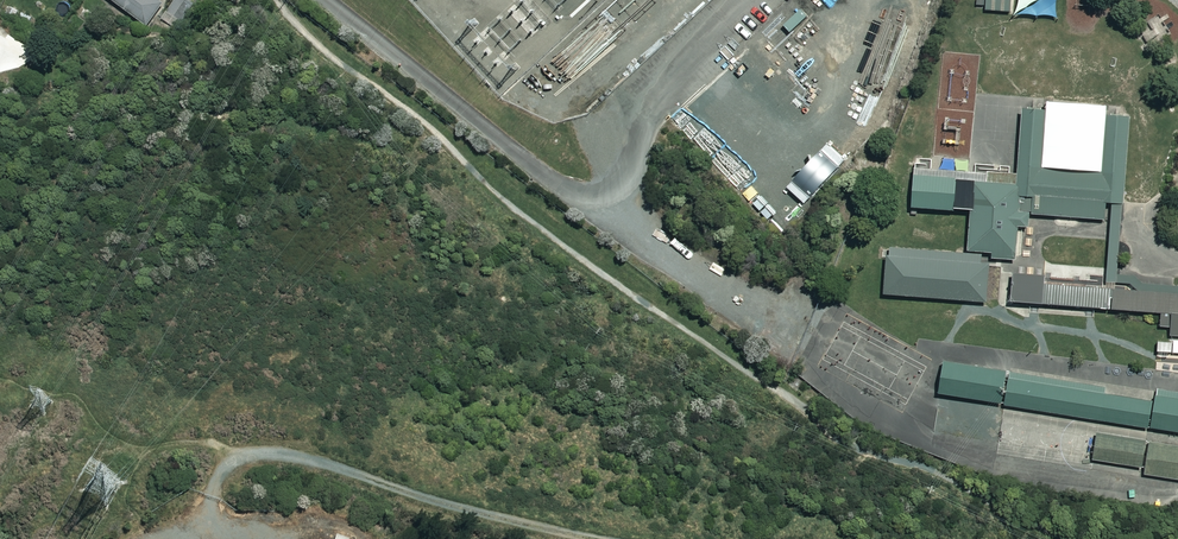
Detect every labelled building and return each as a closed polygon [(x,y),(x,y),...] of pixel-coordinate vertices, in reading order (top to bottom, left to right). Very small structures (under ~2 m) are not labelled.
[(147,26),(164,3),(159,0),(112,0),(147,26)] [(977,5),(986,5),(986,11),(1010,11),(1010,0),(977,0),(977,5)] [(1012,171),(971,167),(962,250),(1020,255),(1025,208),(1095,215),(1096,197),(1139,201),(1148,117),(1105,112),(1100,159),(1046,154),(1051,111),(1018,108),(1012,171)] [(961,179),(913,174),(910,208),(957,212),(961,179)] [(985,271),(960,270),(959,285),(984,287),(985,271)] [(1043,339),(1045,304),(1161,313),(1160,327),(1170,327),(1169,336),(1177,336),(1177,294),(1086,288),(1087,282),(1074,281),(1074,287),(1058,286),(1058,280),(1034,279),(1034,275),(1012,274),(1010,302),(1029,303),(1027,338),(1043,339)] [(941,360),(935,400),(1177,435),(1177,395),(941,360)] [(1087,435),(1082,469),(1177,483),(1177,448),(1087,435)]
